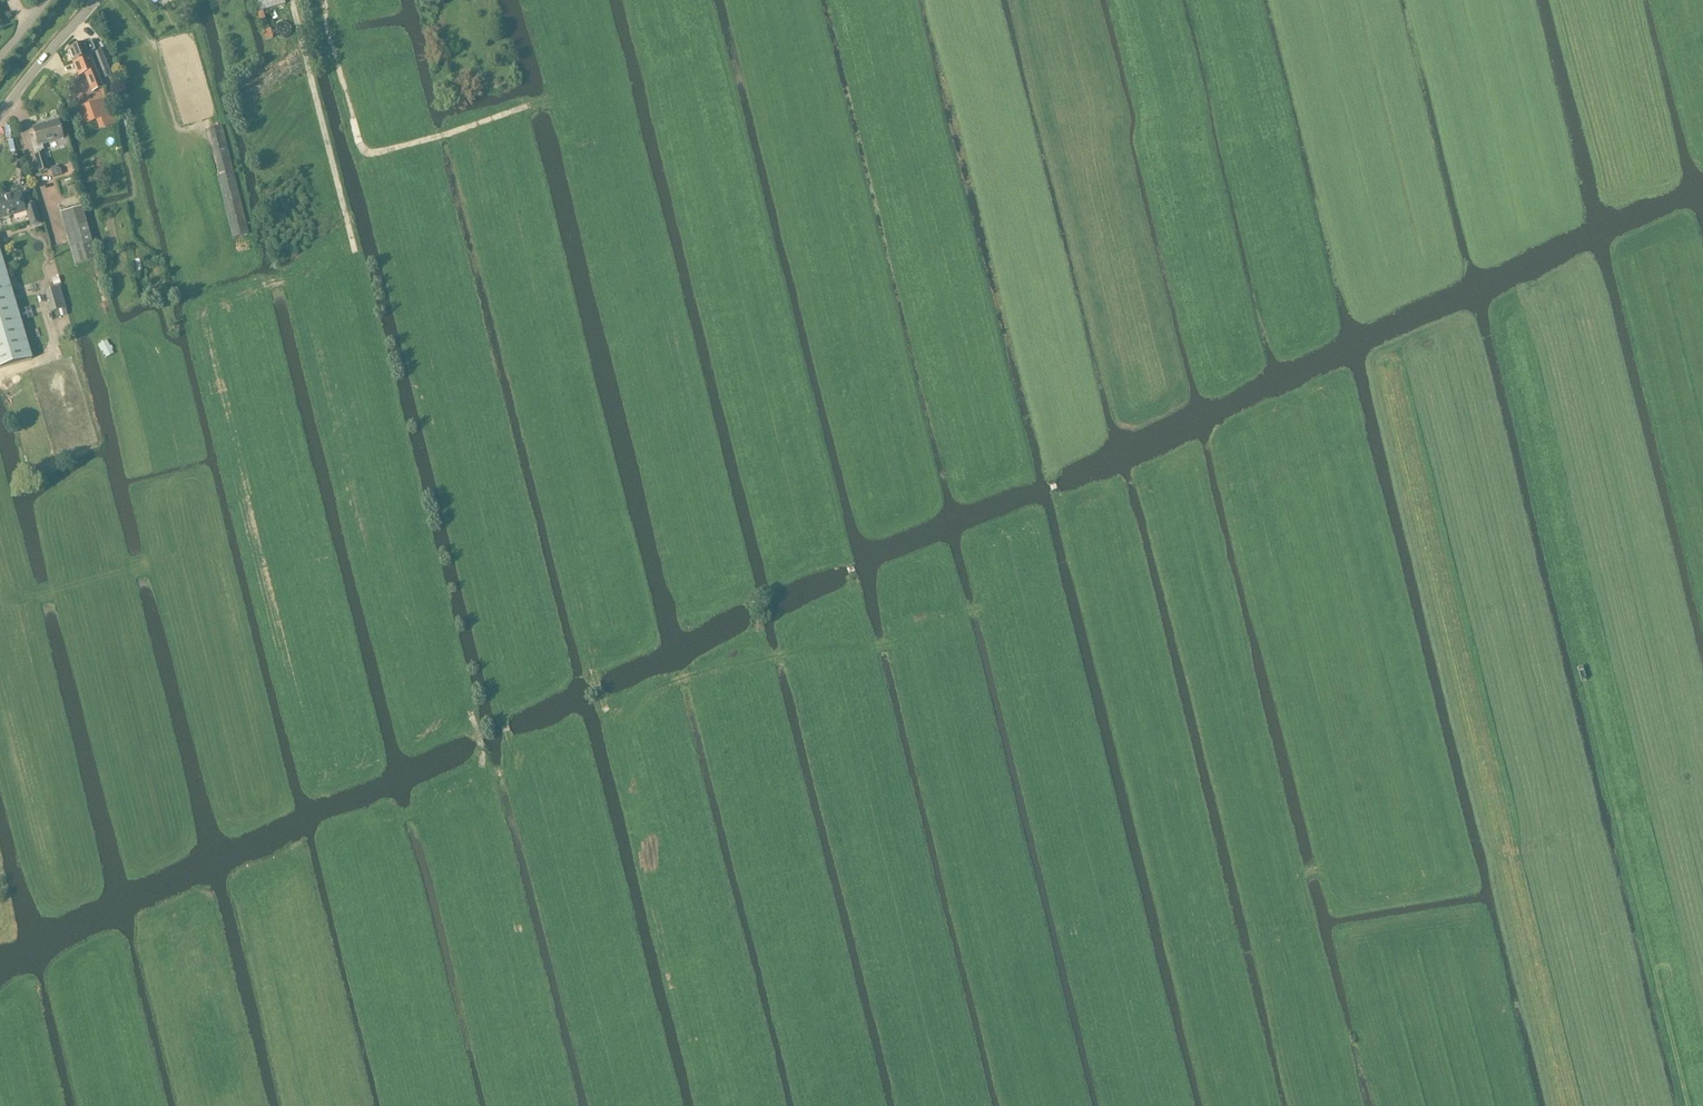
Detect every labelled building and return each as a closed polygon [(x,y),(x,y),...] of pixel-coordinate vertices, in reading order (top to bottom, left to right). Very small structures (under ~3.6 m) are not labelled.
[(285,4),(284,0),(257,0),(260,11),(285,4)] [(68,50),(74,63),(90,56),(89,53),(95,50),(92,41),(85,44),(85,43),(68,50)] [(103,72),(108,70),(111,77),(116,75),(106,49),(96,53),(103,72)] [(103,88),(90,56),(74,63),(79,76),(87,73),(94,91),(103,88)] [(100,102),(79,109),(84,125),(90,122),(96,121),(105,118),(100,102)] [(35,132),(29,134),(34,152),(35,152),(36,155),(41,153),(40,151),(43,150),(41,144),(63,138),(58,121),(34,128),(35,132)] [(234,238),(249,234),(222,126),(211,129),(222,174),(218,175),(234,238)] [(40,172),(48,170),(43,153),(41,153),(36,155),(34,155),(40,172)] [(2,221),(3,222),(8,220),(9,219),(28,213),(32,226),(40,223),(35,204),(26,207),(24,208),(20,195),(11,197),(2,200),(0,201),(0,221),(2,221)] [(82,207),(60,213),(75,266),(97,260),(82,207)] [(32,359),(0,252),(0,369),(32,359)] [(45,292),(51,312),(66,308),(60,288),(45,292)]
